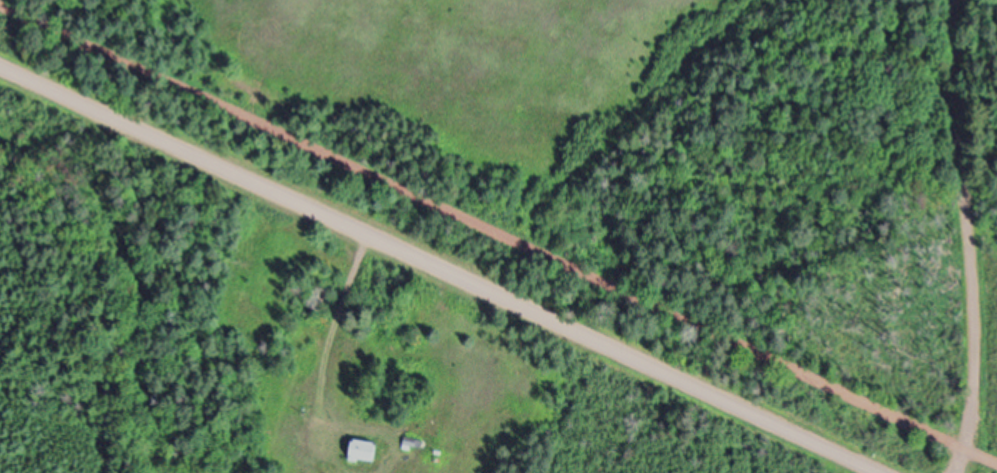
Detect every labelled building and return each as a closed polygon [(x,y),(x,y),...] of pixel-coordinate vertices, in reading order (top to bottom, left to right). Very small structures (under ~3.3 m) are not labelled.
[(353,464),(386,464),(386,443),(353,443),(353,464)]
